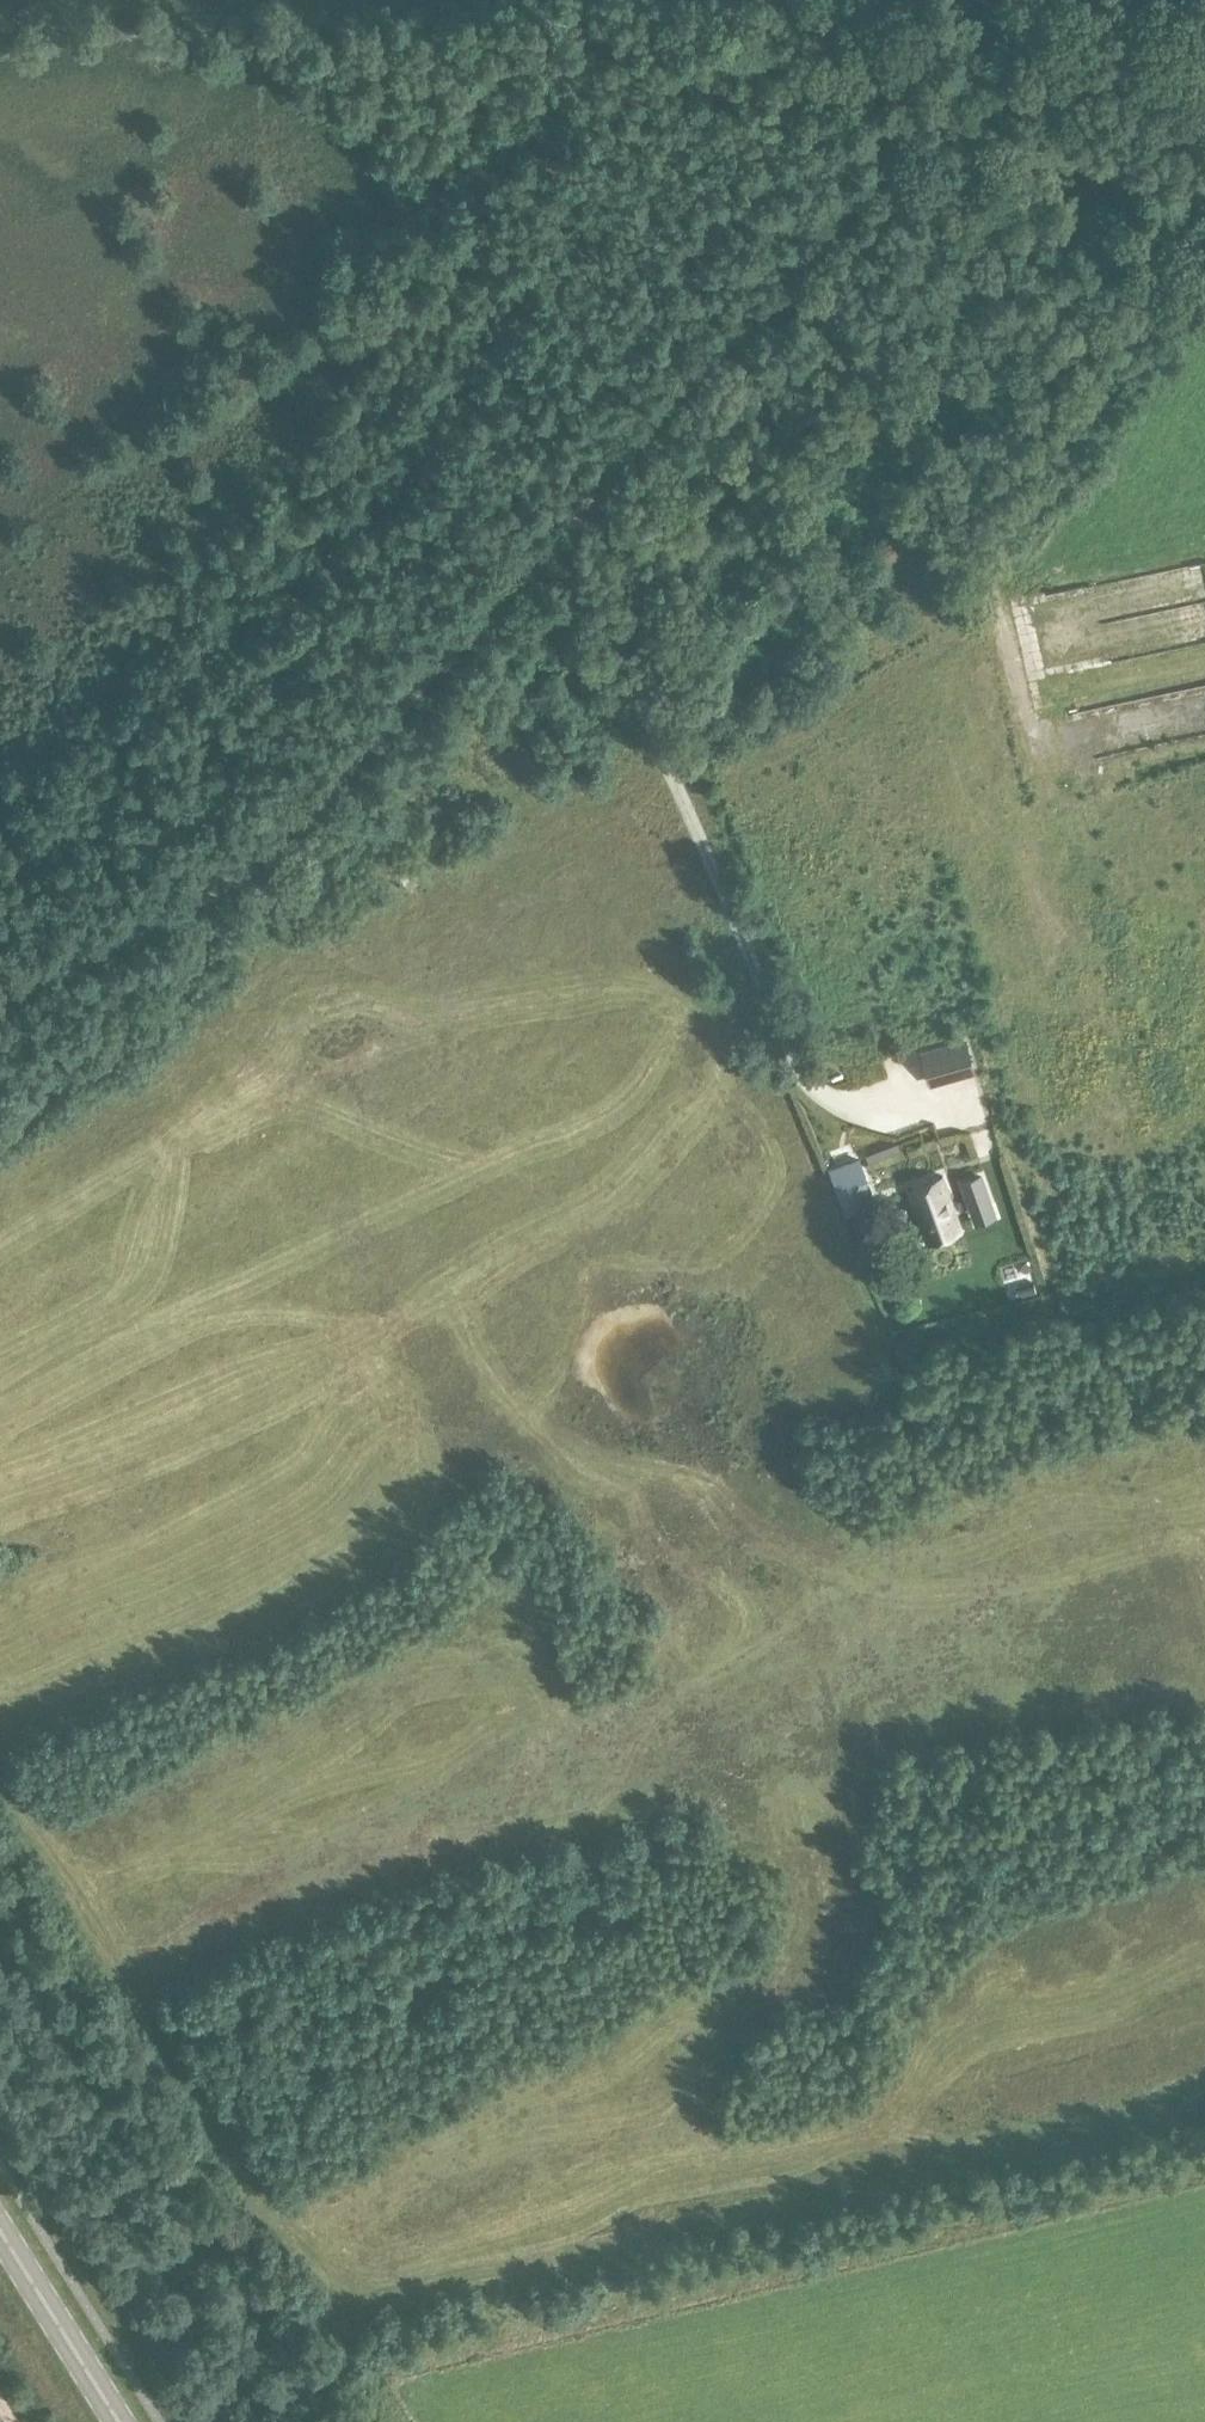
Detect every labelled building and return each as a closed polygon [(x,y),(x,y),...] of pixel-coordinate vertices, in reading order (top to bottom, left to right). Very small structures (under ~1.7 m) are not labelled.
[(1021,1043),(998,1046),(999,1057),(1023,1054),(1021,1043)] [(971,1055),(930,1067),(938,1095),(979,1083),(971,1055)] [(831,1169),(847,1211),(875,1200),(859,1159),(831,1169)] [(983,1174),(965,1181),(974,1208),(992,1201),(983,1174)] [(942,1176),(910,1187),(928,1240),(960,1228),(942,1176)] [(1017,1287),(1020,1297),(1037,1293),(1034,1282),(1017,1287)]
